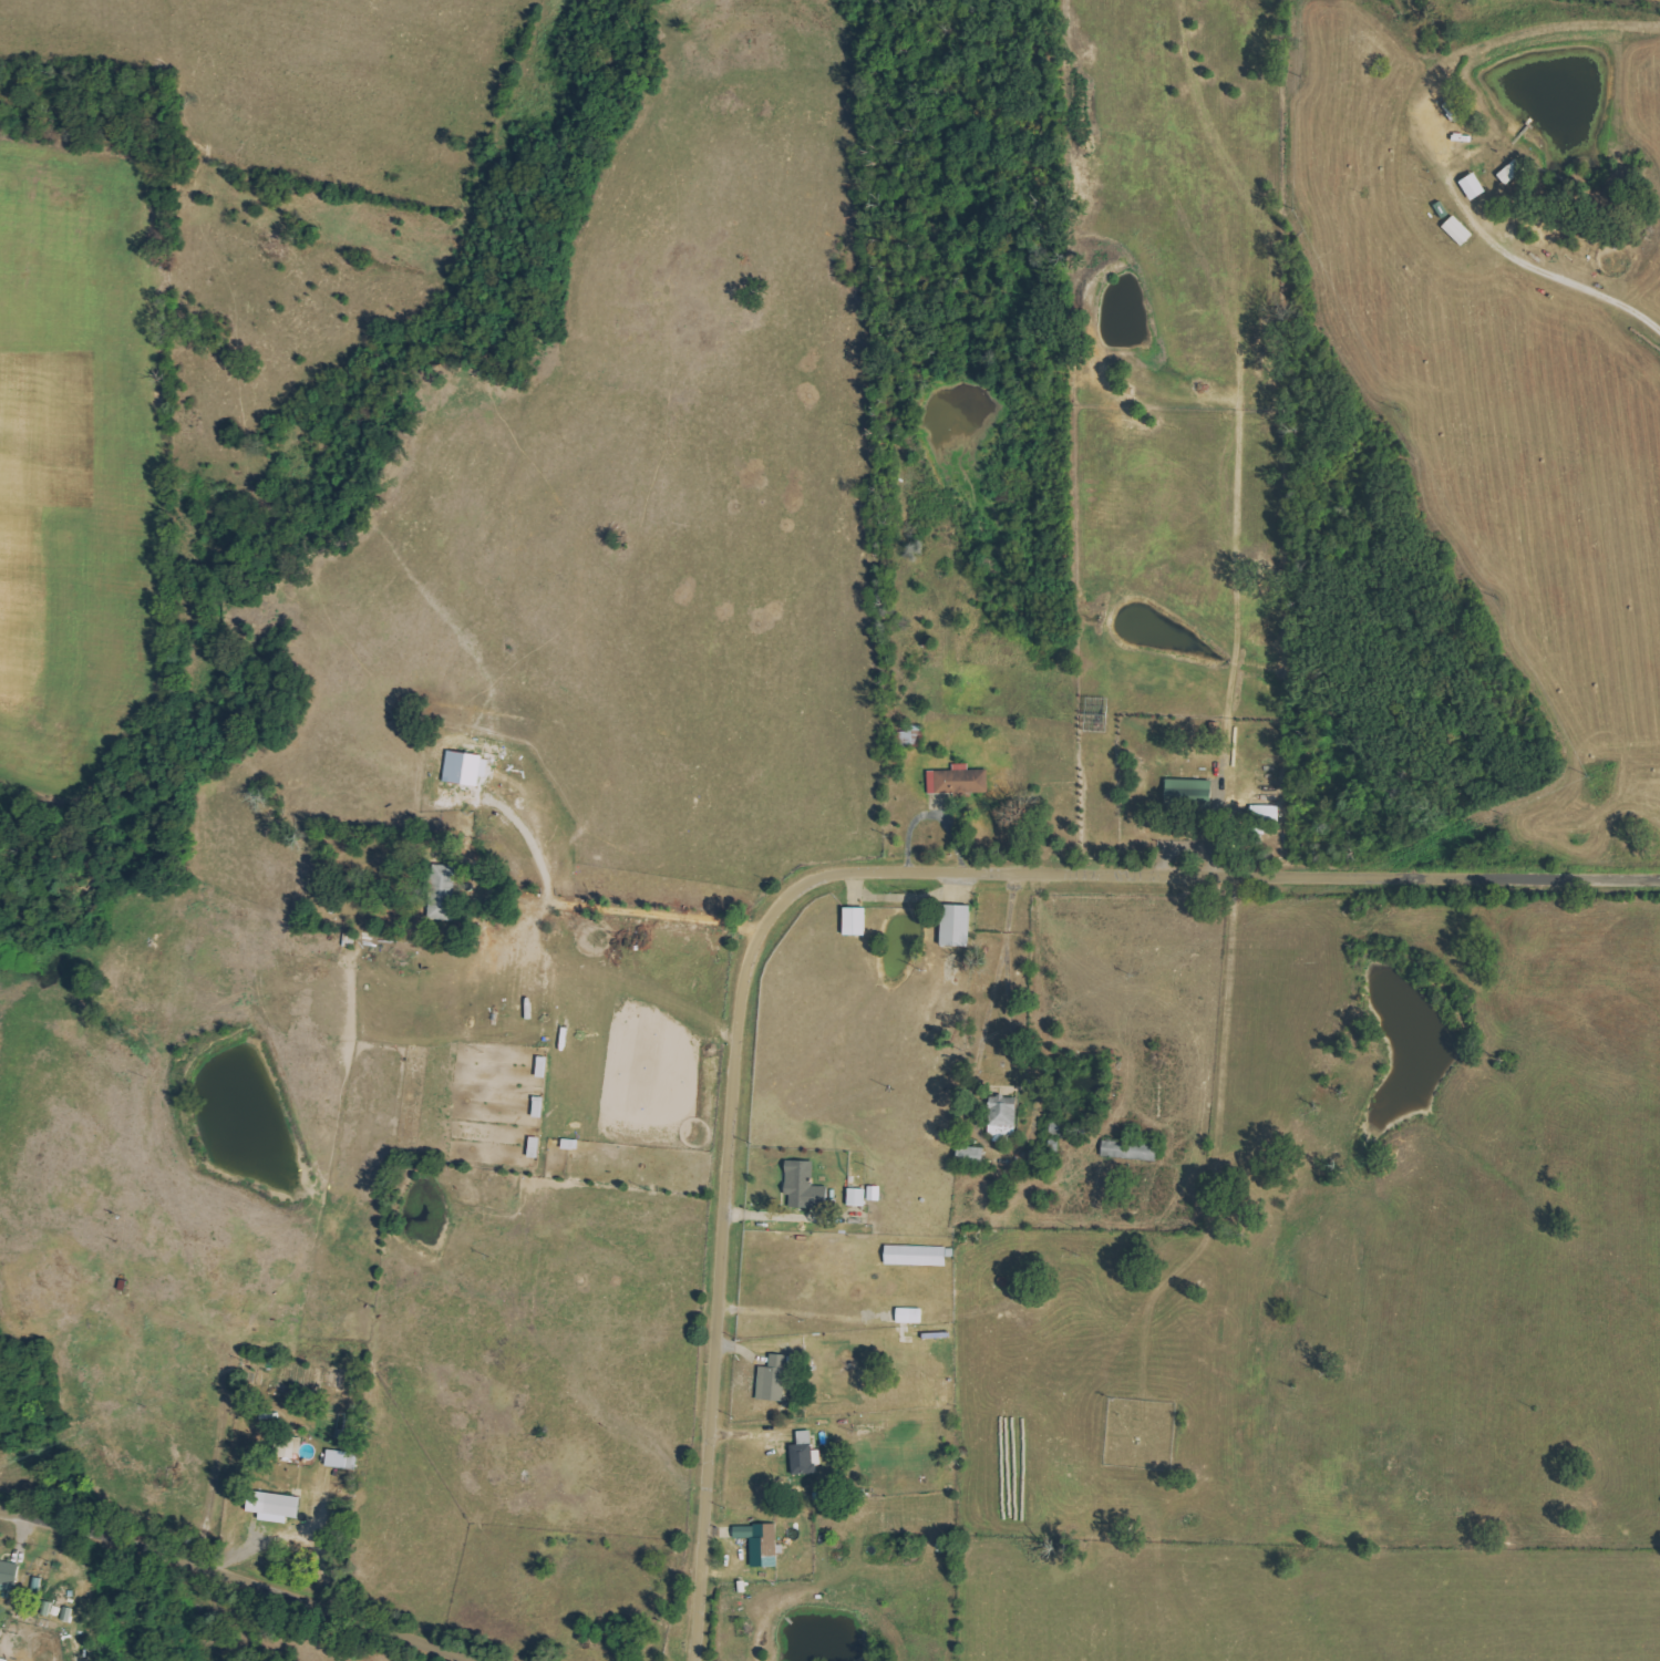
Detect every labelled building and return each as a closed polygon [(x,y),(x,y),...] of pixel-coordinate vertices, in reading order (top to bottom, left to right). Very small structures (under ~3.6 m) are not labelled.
[(1488,193),(1479,173),(1463,181),(1472,200),(1488,193)] [(1476,235),(1457,215),(1445,226),(1464,246),(1476,235)] [(486,756),(457,751),(451,783),(480,788),(486,756)] [(931,793),(990,793),(990,770),(971,770),(971,764),(955,764),(955,771),(931,771),(931,793)] [(1215,797),(1215,780),(1169,780),(1169,801),(1177,801),(1177,796),(1215,797)] [(1282,806),(1254,807),(1254,820),(1282,819),(1282,806)] [(432,920),(455,921),(458,866),(435,865),(432,920)] [(944,946),(972,947),(973,906),(945,905),(944,946)] [(869,936),(869,908),(847,908),(847,936),(869,936)] [(992,1125),(1018,1126),(1019,1101),(992,1100),(992,1125)] [(1160,1162),(1161,1145),(1105,1143),(1105,1160),(1160,1162)] [(817,1164),(789,1163),(788,1197),(792,1197),(792,1209),(816,1209),(817,1164)] [(867,1207),(867,1189),(850,1189),(850,1206),(867,1207)] [(949,1247),(888,1246),(888,1266),(949,1267),(949,1247)] [(900,1324),(924,1324),(924,1309),(900,1309),(900,1324)] [(789,1355),(773,1355),(773,1368),(761,1367),(760,1400),(787,1401),(789,1355)] [(800,1450),(793,1450),(795,1475),(816,1474),(816,1461),(815,1461),(813,1431),(799,1432),(800,1450)] [(262,1514),(262,1521),(289,1524),(290,1518),(301,1519),(303,1497),(253,1492),(251,1513),(262,1514)] [(779,1567),(779,1525),(736,1526),(736,1539),(753,1539),(753,1568),(779,1567)] [(22,1566),(0,1562),(0,1590),(16,1594),(22,1566)]
